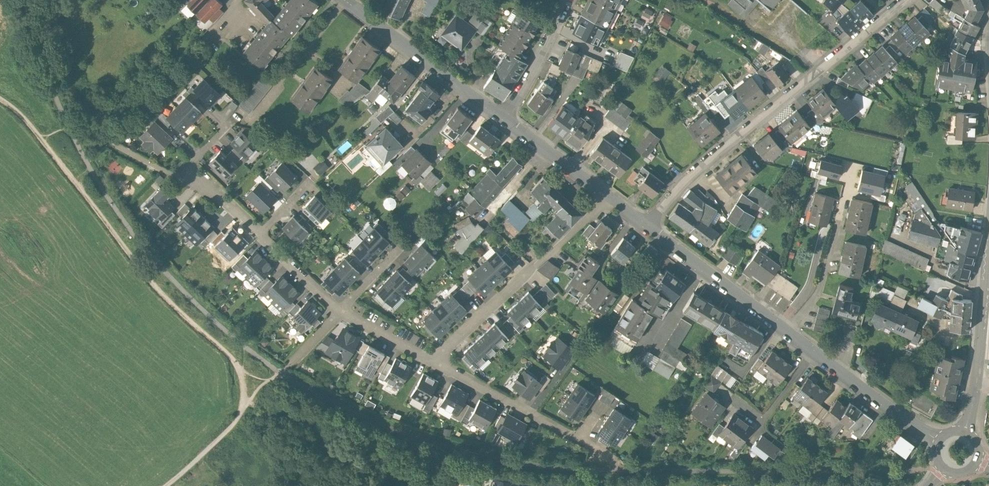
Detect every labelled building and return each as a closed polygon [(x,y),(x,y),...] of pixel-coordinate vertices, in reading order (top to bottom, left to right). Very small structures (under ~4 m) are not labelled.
[(185,3),(195,12),(206,0),(188,0),(185,3)] [(195,12),(203,21),(207,17),(218,6),(221,3),(218,0),(206,0),(195,12)] [(265,23),(269,18),(271,19),(274,15),(262,2),(265,0),(244,0),(265,23)] [(271,19),(289,35),(290,36),(317,3),(314,0),(287,0),(274,15),(271,19)] [(382,10),(400,19),(409,0),(387,0),(382,10)] [(427,1),(421,11),(428,15),(437,0),(425,0),(427,1)] [(618,7),(603,0),(586,0),(580,13),(608,26),(618,7)] [(728,3),(745,17),(760,0),(770,10),(779,0),(731,0),(728,3)] [(841,2),(839,0),(824,0),(823,1),(834,10),(837,6),(841,2)] [(863,0),(859,0),(856,2),(850,8),(863,23),(874,13),(863,0)] [(931,3),(940,11),(944,7),(937,0),(934,0),(931,3)] [(963,0),(957,0),(955,1),(951,9),(952,10),(963,15),(967,7),(963,0)] [(967,7),(963,15),(977,22),(986,8),(982,0),(963,0),(967,7)] [(837,6),(845,12),(850,8),(843,3),(841,2),(837,6)] [(218,6),(207,17),(213,23),(223,12),(218,6)] [(863,23),(850,8),(845,12),(838,18),(851,33),(863,23)] [(477,28),(476,30),(483,35),(493,21),(477,9),(468,21),(477,28)] [(919,13),(922,16),(928,23),(933,19),(924,9),(919,13)] [(540,23),(519,10),(512,22),(533,34),(540,23)] [(981,25),(977,22),(963,15),(952,10),(949,15),(962,22),(959,26),(975,36),(981,25)] [(468,21),(456,12),(440,33),(461,49),(476,30),(477,28),(468,21)] [(599,45),(608,26),(580,13),(571,31),(599,45)] [(664,14),(659,23),(668,28),(673,20),(664,14)] [(922,16),(918,20),(926,28),(930,25),(928,23),(922,16)] [(261,67),(289,35),(271,19),(269,18),(265,23),(241,50),(261,67)] [(916,18),(908,25),(921,39),(923,41),(931,33),(926,28),(918,20),(916,18)] [(505,33),(526,46),(533,34),(512,22),(505,33)] [(907,24),(899,31),(912,45),(914,46),(921,39),(908,25),(907,24)] [(975,36),(959,26),(958,28),(955,27),(952,32),(956,34),(950,44),(951,45),(966,53),(975,36)] [(668,30),(662,27),(659,31),(666,35),(668,30)] [(898,30),(890,38),(892,39),(900,48),(904,52),(912,45),(899,31),(898,30)] [(526,46),(505,33),(498,44),(507,49),(519,57),(526,46)] [(361,35),(337,68),(357,82),(381,49),(361,35)] [(900,48),(892,39),(887,43),(889,45),(895,52),(900,48)] [(754,48),(765,54),(770,46),(759,40),(754,48)] [(690,42),(687,48),(693,51),(696,45),(690,42)] [(889,45),(885,49),(893,58),(897,54),(895,52),(889,45)] [(966,53),(951,45),(949,54),(952,55),(951,57),(941,55),(936,85),(973,93),(979,61),(965,58),(966,53)] [(566,69),(572,72),(581,53),(567,47),(558,66),(562,68),(566,69)] [(884,47),(875,54),(889,70),(890,71),(898,64),(893,58),(885,49),(884,47)] [(519,57),(507,49),(483,87),(503,100),(527,62),(519,57)] [(634,57),(620,51),(613,66),(627,72),(634,57)] [(572,72),(571,74),(582,79),(587,68),(597,73),(602,62),(581,52),(581,53),(572,72)] [(875,53),(867,59),(881,75),(882,76),(889,70),(875,54),(875,53)] [(866,58),(858,65),(871,80),(873,82),(881,75),(867,59),(866,58)] [(779,61),(766,71),(770,77),(777,85),(790,75),(779,61)] [(552,63),(544,80),(552,86),(562,68),(558,66),(552,63)] [(858,65),(857,63),(841,78),(849,82),(861,88),(871,80),(858,65)] [(333,78),(314,64),(290,97),(308,111),(333,78)] [(415,75),(400,64),(387,80),(402,92),(415,75)] [(655,74),(663,81),(671,71),(662,65),(655,74)] [(758,71),(752,75),(760,85),(770,77),(766,71),(763,67),(758,71)] [(274,83),(264,75),(240,104),(250,112),(274,83)] [(402,92),(387,80),(381,75),(372,87),(379,93),(393,103),(402,92)] [(752,75),(734,89),(748,107),(767,94),(760,85),(752,75)] [(847,87),(849,82),(841,78),(838,77),(836,82),(847,87)] [(206,79),(196,89),(202,95),(212,105),(222,95),(206,79)] [(420,89),(414,95),(428,107),(439,94),(422,80),(417,86),(420,89)] [(544,80),(537,88),(547,95),(552,87),(552,86),(544,80)] [(369,91),(357,82),(349,91),(347,89),(337,99),(347,107),(364,95),(369,91)] [(689,96),(694,92),(689,86),(684,90),(689,96)] [(379,93),(372,87),(369,91),(364,95),(372,101),(379,93)] [(547,95),(551,98),(557,91),(552,87),(547,95)] [(547,95),(537,88),(527,103),(542,114),(546,109),(550,103),(553,99),(551,98),(547,95)] [(194,103),(202,95),(196,89),(188,98),(194,103)] [(715,90),(703,100),(714,114),(719,110),(724,116),(730,111),(735,117),(748,107),(734,89),(727,94),(724,89),(718,93),(715,90)] [(815,95),(829,113),(837,106),(832,100),(823,89),(815,95)] [(854,97),(850,100),(858,110),(864,118),(872,100),(856,92),(854,97)] [(842,93),(832,100),(837,106),(846,119),(858,110),(850,100),(847,95),(844,97),(842,93)] [(709,118),(714,114),(703,100),(699,94),(693,99),(705,114),(706,113),(709,118)] [(431,109),(428,107),(414,95),(403,108),(405,110),(410,113),(420,122),(431,109)] [(829,113),(815,95),(807,101),(813,108),(821,119),(829,113)] [(188,98),(179,107),(194,121),(203,112),(194,103),(188,98)] [(380,107),(372,101),(367,107),(375,113),(380,107)] [(622,101),(616,110),(631,121),(633,122),(636,119),(629,114),(633,109),(622,101)] [(394,111),(389,105),(376,116),(381,122),(388,116),(394,111)] [(405,110),(403,108),(401,105),(394,111),(388,116),(397,124),(402,120),(405,118),(401,115),(405,110)] [(563,137),(579,117),(563,105),(548,125),(563,137)] [(472,118),(457,106),(446,122),(452,126),(447,132),(453,137),(456,134),(459,131),(460,133),(464,128),(472,118)] [(611,106),(604,115),(624,130),(631,121),(616,110),(611,106)] [(179,107),(171,115),(176,121),(185,130),(194,121),(179,107)] [(821,119),(813,108),(807,113),(808,115),(815,124),(820,125),(823,122),(821,119)] [(798,110),(778,125),(780,128),(788,137),(792,142),(811,127),(804,118),(798,110)] [(958,110),(956,136),(962,136),(977,137),(979,111),(958,110)] [(410,113),(405,118),(415,129),(420,122),(410,113)] [(687,128),(701,144),(719,129),(709,118),(706,113),(705,114),(687,128)] [(593,124),(581,114),(579,117),(563,137),(578,148),(587,136),(593,124)] [(172,126),(176,121),(171,115),(166,120),(172,126)] [(804,118),(811,127),(815,124),(808,115),(804,118)] [(168,129),(172,126),(166,120),(161,116),(143,134),(148,139),(145,143),(152,151),(156,147),(160,151),(175,136),(168,129)] [(375,126),(381,122),(376,116),(370,120),(375,126)] [(500,140),(481,125),(473,135),(469,140),(488,155),(500,140)] [(404,147),(385,126),(364,145),(380,164),(382,166),(389,160),(404,147)] [(459,131),(456,134),(460,138),(467,130),(464,128),(460,133),(459,131)] [(783,141),(788,137),(780,128),(776,131),(783,141)] [(469,140),(473,135),(467,130),(460,138),(459,139),(466,144),(469,140)] [(660,137),(650,130),(636,148),(646,156),(660,137)] [(772,135),(769,131),(753,144),(765,158),(769,155),(772,158),(784,149),(772,135)] [(776,131),(772,135),(784,149),(788,146),(783,141),(776,131)] [(260,147),(246,134),(235,145),(249,158),(260,147)] [(962,136),(956,136),(948,135),(947,144),(962,143),(962,136)] [(631,159),(614,146),(602,137),(590,154),(618,175),(631,159)] [(906,143),(902,142),(897,162),(901,162),(906,143)] [(406,157),(414,149),(411,145),(402,154),(406,157)] [(447,145),(439,153),(443,157),(451,149),(447,145)] [(431,162),(416,147),(414,149),(406,157),(400,164),(414,176),(416,178),(419,174),(431,162)] [(238,167),(222,152),(211,163),(227,179),(238,167)] [(742,153),(715,174),(731,194),(758,173),(742,153)] [(485,172),(487,172),(502,187),(522,165),(513,155),(496,173),(490,167),(485,172)] [(107,167),(117,175),(124,167),(114,158),(107,167)] [(389,160),(382,166),(380,164),(375,169),(379,174),(392,163),(389,160)] [(841,165),(820,160),(817,171),(838,177),(841,165)] [(299,178),(285,163),(272,176),(286,191),(299,178)] [(637,186),(652,197),(664,181),(643,166),(633,179),(639,183),(637,186)] [(430,170),(423,178),(420,181),(429,189),(439,179),(430,170)] [(884,175),(862,170),(857,188),(880,194),(884,175)] [(502,187),(487,172),(469,190),(484,205),(502,187)] [(416,178),(414,176),(411,180),(417,184),(420,181),(423,178),(419,174),(416,178)] [(537,204),(535,202),(524,213),(509,199),(501,208),(505,213),(498,220),(518,239),(551,204),(557,209),(568,198),(553,184),(543,177),(530,190),(540,201),(537,204)] [(915,212),(914,217),(932,223),(942,235),(938,246),(937,246),(934,256),(937,257),(937,261),(938,266),(947,269),(949,259),(946,258),(949,241),(950,238),(949,236),(934,215),(933,211),(911,181),(899,189),(915,212)] [(278,199),(261,183),(248,196),(265,212),(278,199)] [(411,190),(405,184),(400,189),(406,195),(411,190)] [(755,185),(746,195),(761,205),(775,214),(782,202),(755,185)] [(949,187),(946,206),(972,210),(976,191),(949,187)] [(699,188),(695,193),(705,201),(707,196),(699,188)] [(679,202),(669,217),(690,231),(700,218),(705,201),(695,193),(690,189),(683,197),(694,207),(691,210),(679,202)] [(484,205),(469,190),(461,198),(467,204),(464,207),(475,216),(484,205)] [(834,197),(815,192),(808,221),(827,226),(834,197)] [(174,210),(156,193),(143,206),(161,223),(174,210)] [(742,193),(727,217),(747,230),(756,216),(755,215),(761,205),(746,195),(742,193)] [(331,211),(317,195),(305,205),(320,222),(331,211)] [(568,198),(557,209),(551,214),(554,217),(546,224),(548,226),(556,233),(559,237),(583,213),(568,198)] [(871,202),(852,198),(845,228),(865,233),(865,232),(864,232),(871,202)] [(700,218),(690,231),(709,246),(719,233),(708,224),(717,209),(705,201),(700,218)] [(180,228),(189,236),(205,219),(196,210),(180,228)] [(471,222),(469,216),(455,223),(457,229),(463,235),(454,245),(461,252),(484,227),(477,222),(475,225),(471,222)] [(310,231),(295,217),(286,226),(301,240),(310,231)] [(914,217),(908,238),(938,246),(942,235),(932,223),(914,217)] [(214,227),(205,219),(189,236),(198,245),(214,227)] [(612,229),(600,220),(595,227),(588,237),(600,246),(612,229)] [(588,237),(595,227),(590,223),(583,232),(588,237)] [(955,245),(961,226),(952,224),(949,236),(950,238),(955,245)] [(556,233),(548,226),(542,232),(550,240),(556,233)] [(981,232),(961,226),(955,245),(958,249),(975,253),(981,232)] [(232,228),(226,235),(215,246),(230,260),(246,242),(232,228)] [(377,228),(366,238),(381,253),(391,242),(377,228)] [(215,246),(226,235),(221,231),(211,241),(215,246)] [(635,246),(623,237),(611,253),(622,262),(635,246)] [(370,263),(381,253),(366,238),(356,249),(370,263)] [(929,258),(887,240),(882,251),(924,270),(929,258)] [(866,246),(846,241),(840,268),(840,271),(859,276),(859,275),(858,275),(865,247),(866,247),(866,246)] [(975,253),(958,249),(949,241),(946,258),(949,259),(947,269),(945,272),(950,275),(968,280),(975,253)] [(421,243),(406,259),(420,273),(435,258),(421,243)] [(728,245),(722,256),(738,267),(743,255),(728,245)] [(658,252),(650,246),(644,254),(652,260),(658,252)] [(263,258),(254,249),(236,267),(246,277),(263,258)] [(759,249),(742,272),(750,277),(753,274),(767,285),(777,271),(781,265),(759,249)] [(499,252),(491,259),(505,275),(514,267),(499,252)] [(571,280),(586,291),(589,287),(596,277),(590,273),(598,262),(589,256),(571,280)] [(273,268),(263,258),(246,277),(256,286),(273,268)] [(347,258),(337,269),(351,283),(361,273),(347,258)] [(491,259),(483,267),(497,282),(505,275),(491,259)] [(559,268),(548,260),(537,270),(551,279),(559,268)] [(488,290),(497,282),(483,267),(474,275),(484,285),(488,290)] [(656,284),(653,287),(669,299),(672,302),(686,283),(667,268),(664,273),(659,269),(651,280),(656,284)] [(340,293),(351,283),(337,269),(326,279),(340,293)] [(399,270),(389,280),(403,294),(413,284),(399,270)] [(777,271),(767,285),(789,300),(798,287),(777,271)] [(290,283),(280,274),(263,292),(273,301),(290,283)] [(474,275),(454,294),(463,304),(484,285),(474,275)] [(593,290),(599,281),(596,277),(589,287),(593,290)] [(393,304),(403,294),(389,280),(379,290),(393,304)] [(586,291),(571,280),(566,288),(581,298),(586,291)] [(618,294),(599,281),(593,290),(586,300),(603,314),(618,294)] [(300,292),(290,283),(273,301),(282,310),(300,292)] [(547,284),(534,297),(543,306),(546,310),(551,305),(548,302),(556,294),(547,284)] [(669,299),(653,287),(648,284),(637,301),(654,312),(659,315),(669,299)] [(840,284),(833,313),(858,319),(862,302),(852,299),(855,288),(840,284)] [(870,294),(888,301),(892,289),(882,285),(880,290),(873,287),(870,294)] [(953,298),(962,298),(962,295),(951,289),(946,299),(936,294),(932,302),(944,308),(951,312),(953,298)] [(683,310),(715,330),(726,310),(695,291),(683,310)] [(517,303),(531,317),(543,306),(534,297),(529,292),(517,303)] [(618,312),(629,297),(623,292),(612,308),(618,312)] [(454,294),(445,302),(459,318),(468,309),(463,304),(454,294)] [(889,306),(901,311),(906,300),(894,295),(889,306)] [(944,308),(932,302),(922,297),(918,306),(940,317),(941,316),(944,308)] [(637,340),(654,312),(637,301),(632,298),(615,326),(637,340)] [(953,298),(951,312),(970,313),(971,299),(962,298),(953,298)] [(321,313),(309,301),(291,319),(304,332),(321,313)] [(889,306),(879,301),(871,319),(874,321),(874,324),(881,327),(885,325),(893,329),(901,311),(889,306)] [(445,302),(436,311),(450,326),(459,318),(445,302)] [(521,328),(531,317),(517,303),(507,313),(511,317),(521,328)] [(819,307),(813,330),(824,333),(830,310),(819,307)] [(944,308),(941,316),(950,317),(951,312),(944,308)] [(726,310),(715,330),(733,340),(745,322),(726,310)] [(441,334),(450,326),(436,311),(427,319),(441,334)] [(920,320),(901,311),(893,329),(906,335),(904,338),(916,344),(921,333),(915,330),(920,320)] [(950,317),(949,328),(968,330),(970,313),(951,312),(950,317)] [(500,328),(509,338),(512,341),(524,331),(521,328),(511,317),(500,328)] [(692,325),(681,318),(657,355),(646,348),(639,360),(668,379),(685,353),(677,348),(692,325)] [(764,333),(745,322),(733,340),(726,352),(745,364),(764,333)] [(500,328),(496,323),(485,334),(499,348),(509,338),(500,328)] [(637,340),(615,326),(610,333),(633,347),(637,340)] [(859,331),(844,327),(841,338),(856,343),(859,331)] [(341,337),(338,335),(327,353),(346,364),(356,345),(349,341),(352,336),(344,331),(341,337)] [(472,345),(486,360),(499,348),(485,334),(472,345)] [(272,341),(267,336),(261,342),(266,347),(272,341)] [(572,349),(558,337),(542,355),(555,367),(572,349)] [(474,370),(486,360),(472,345),(461,356),(474,370)] [(384,355),(368,347),(357,369),(373,377),(384,355)] [(783,357),(773,350),(764,362),(758,370),(767,378),(783,357)] [(951,355),(950,358),(939,356),(938,363),(936,363),(932,380),(934,381),(932,388),(943,391),(942,395),(954,398),(963,358),(951,355)] [(758,370),(764,362),(759,357),(750,369),(755,373),(758,370)] [(783,357),(767,378),(777,385),(782,378),(793,365),(783,357)] [(412,367),(399,360),(388,380),(401,387),(412,367)] [(735,377),(719,365),(712,375),(721,382),(728,387),(735,377)] [(541,383),(522,368),(509,385),(528,400),(538,388),(541,383)] [(440,381),(425,373),(412,396),(426,404),(440,381)] [(548,375),(541,383),(538,388),(543,392),(553,379),(548,375)] [(712,375),(703,385),(713,393),(721,382),(712,375)] [(787,382),(782,378),(777,385),(774,389),(779,393),(787,382)] [(818,385),(809,378),(801,387),(794,397),(803,404),(818,385)] [(597,394),(578,381),(568,395),(587,409),(597,394)] [(794,397),(801,387),(796,383),(785,397),(791,401),(794,397)] [(818,385),(803,404),(812,411),(818,403),(827,392),(818,385)] [(471,394),(455,386),(444,406),(459,415),(471,394)] [(618,398),(603,387),(596,397),(611,407),(618,398)] [(910,387),(902,402),(931,418),(939,403),(910,387)] [(726,407),(707,392),(691,413),(711,427),(726,407)] [(578,421),(587,409),(568,395),(559,407),(563,410),(574,418),(578,421)] [(839,419),(848,408),(837,400),(829,411),(822,420),(832,428),(839,419)] [(499,410),(484,402),(474,421),(489,429),(499,410)] [(829,411),(818,403),(812,411),(807,417),(818,425),(822,420),(829,411)] [(861,412),(851,404),(848,408),(839,419),(845,423),(850,427),(861,412)] [(634,421),(613,407),(604,421),(624,434),(634,421)] [(571,422),(574,418),(563,410),(560,414),(571,422)] [(872,420),(861,412),(850,427),(854,430),(852,432),(859,438),(872,420)] [(527,425),(506,413),(498,429),(518,440),(527,425)] [(743,420),(734,414),(725,427),(719,435),(728,441),(743,420)] [(832,439),(845,423),(839,419),(832,428),(827,435),(832,439)] [(743,420),(728,441),(736,447),(742,439),(752,426),(743,420)] [(616,447),(624,434),(604,421),(596,433),(599,435),(612,444),(616,447)] [(716,438),(719,435),(725,427),(719,423),(711,434),(716,438)] [(663,440),(652,432),(646,440),(657,448),(663,440)] [(912,443),(898,432),(889,444),(903,455),(912,443)] [(609,449),(612,444),(599,435),(595,440),(609,449)] [(773,442),(763,435),(751,449),(765,459),(769,454),(775,458),(781,449),(773,442)] [(776,438),(773,442),(781,449),(785,452),(788,448),(776,438)] [(742,439),(736,447),(730,454),(736,459),(747,444),(742,439)] [(522,483),(490,478),(489,485),(521,485),(522,483)]
